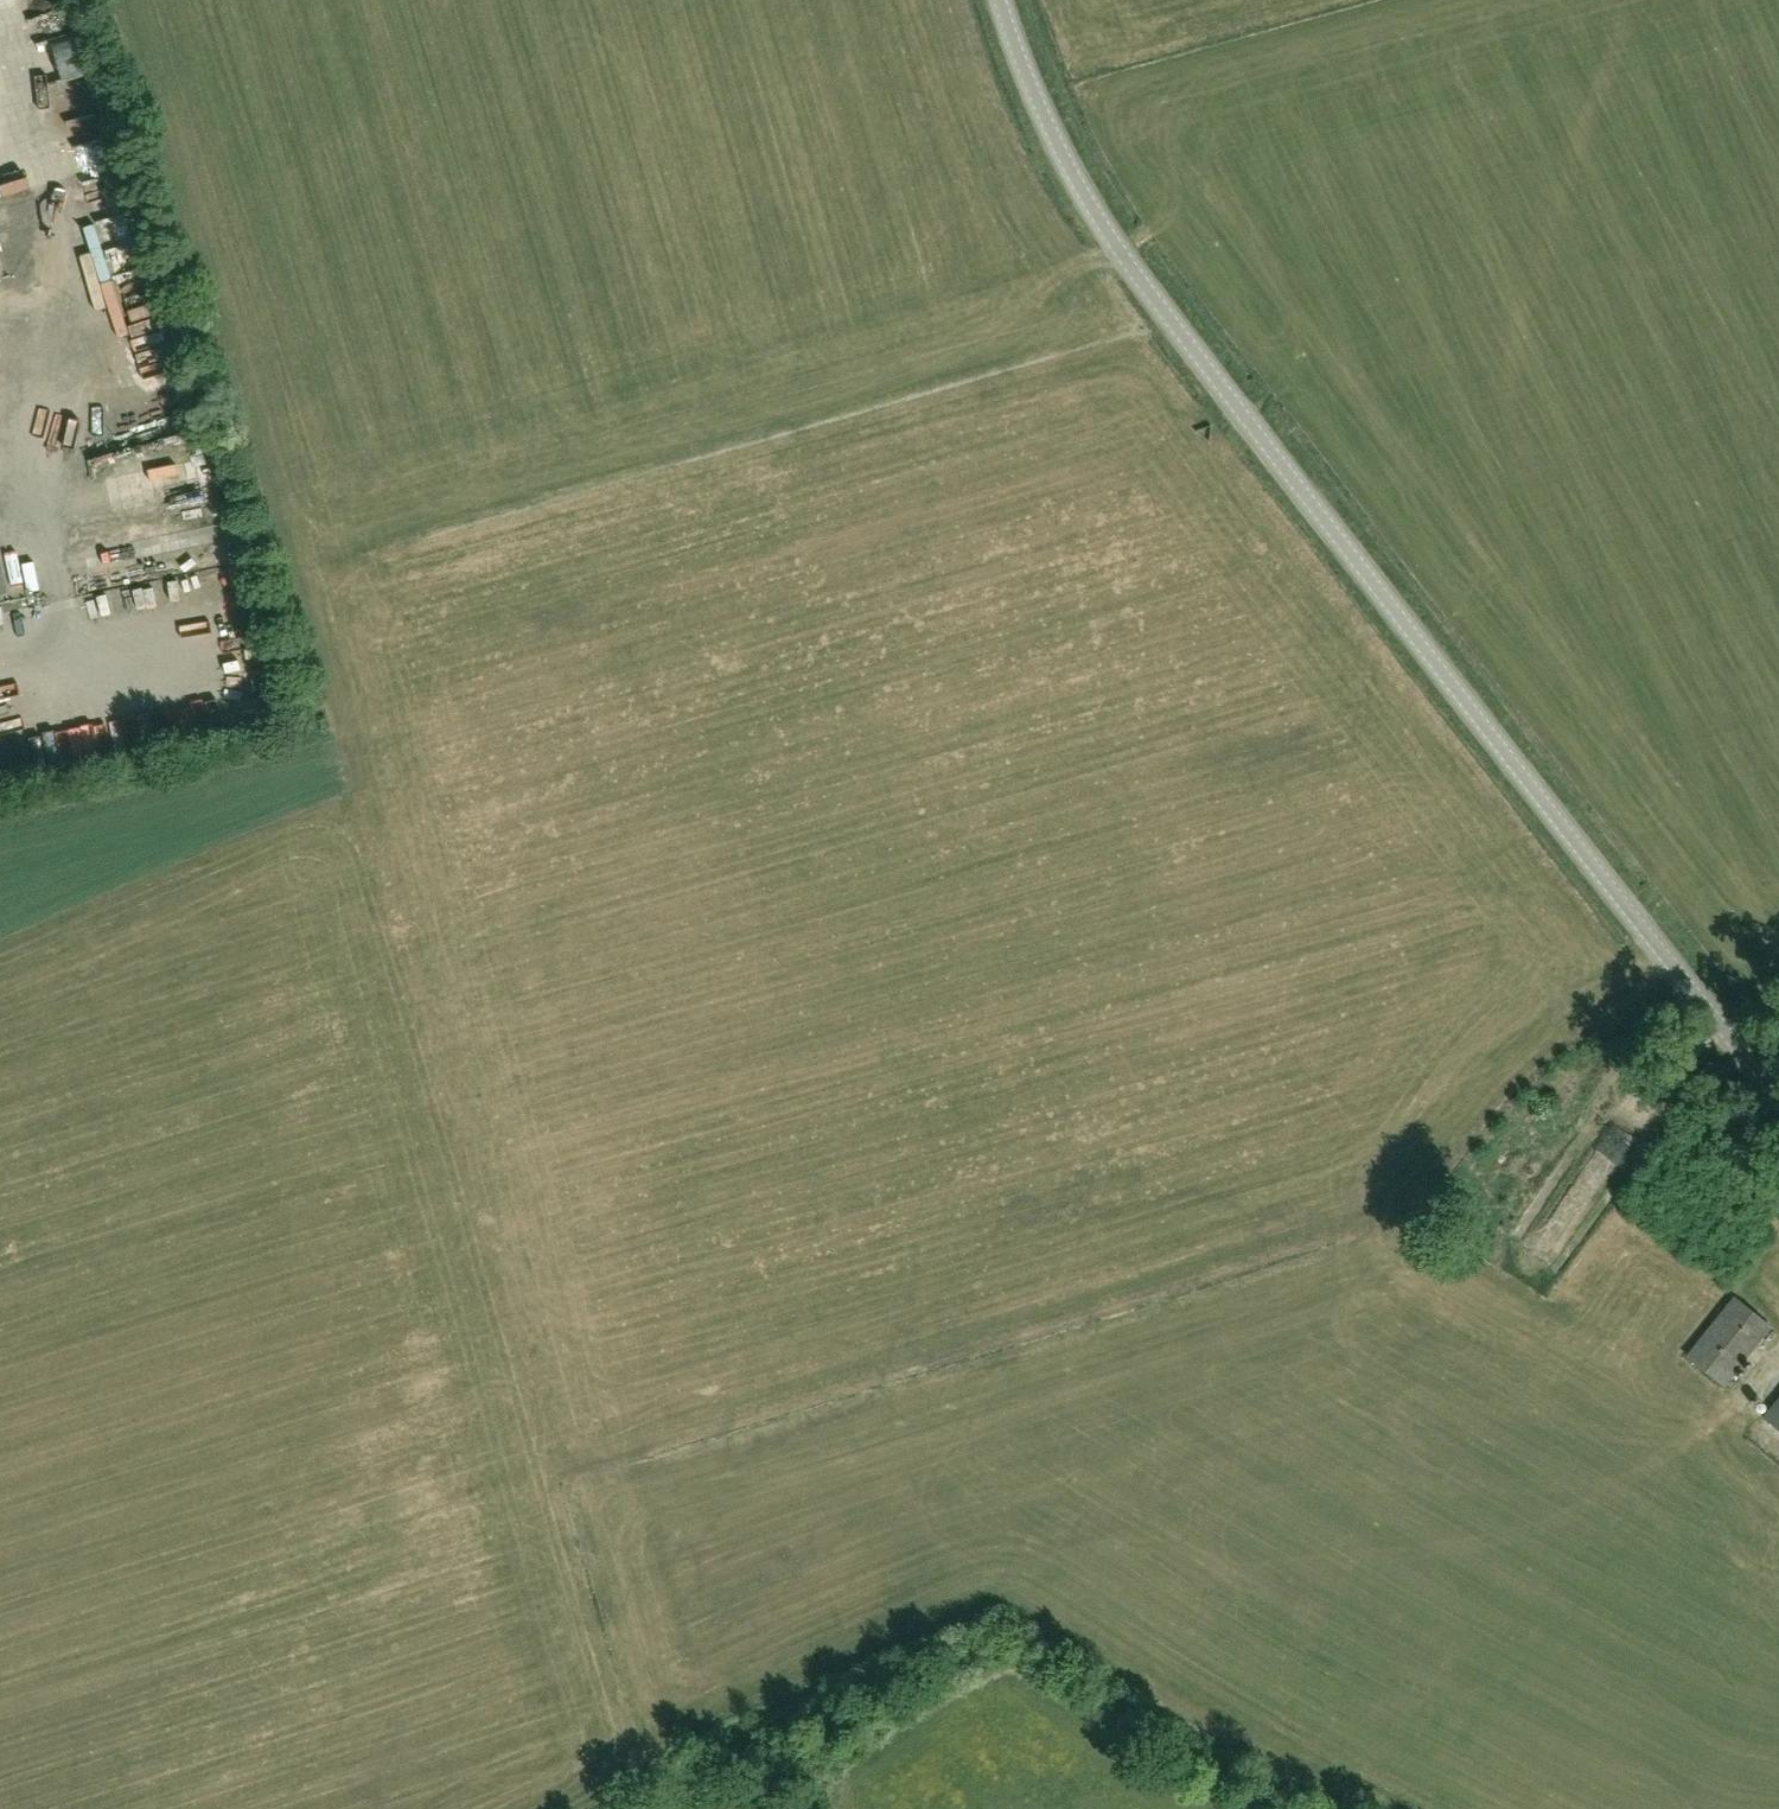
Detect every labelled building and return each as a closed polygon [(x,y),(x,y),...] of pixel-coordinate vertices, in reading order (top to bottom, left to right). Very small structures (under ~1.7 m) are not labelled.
[(50,4),(46,0),(28,0),(24,4),(37,17),(50,4)] [(97,189),(104,210),(129,201),(121,180),(97,189)] [(11,232),(4,211),(0,212),(0,235),(11,232)] [(15,302),(17,272),(0,271),(0,301),(15,302)] [(166,301),(135,303),(136,324),(167,322),(166,301)] [(10,303),(0,303),(0,320),(10,320),(10,303)] [(151,362),(180,354),(171,322),(143,330),(151,362)] [(72,400),(85,397),(79,370),(65,373),(72,400)] [(33,403),(45,402),(43,379),(32,380),(33,403)] [(112,511),(205,494),(202,475),(187,478),(182,449),(194,447),(189,420),(173,423),(175,435),(141,442),(140,436),(91,445),(98,481),(83,484),(86,499),(109,494),(112,511)] [(222,519),(220,502),(198,504),(199,521),(222,519)] [(138,532),(164,529),(163,518),(137,521),(138,532)] [(174,582),(150,580),(148,609),(171,611),(174,582)] [(233,715),(263,709),(260,693),(230,698),(233,715)] [(209,704),(180,710),(186,738),(215,732),(209,704)] [(30,743),(4,751),(9,769),(35,762),(30,743)] [(1724,1385),(1771,1327),(1777,1332),(1778,1330),(1778,1243),(1688,1356),(1724,1385)] [(1778,1429),(1778,1398),(1764,1417),(1778,1429)]
